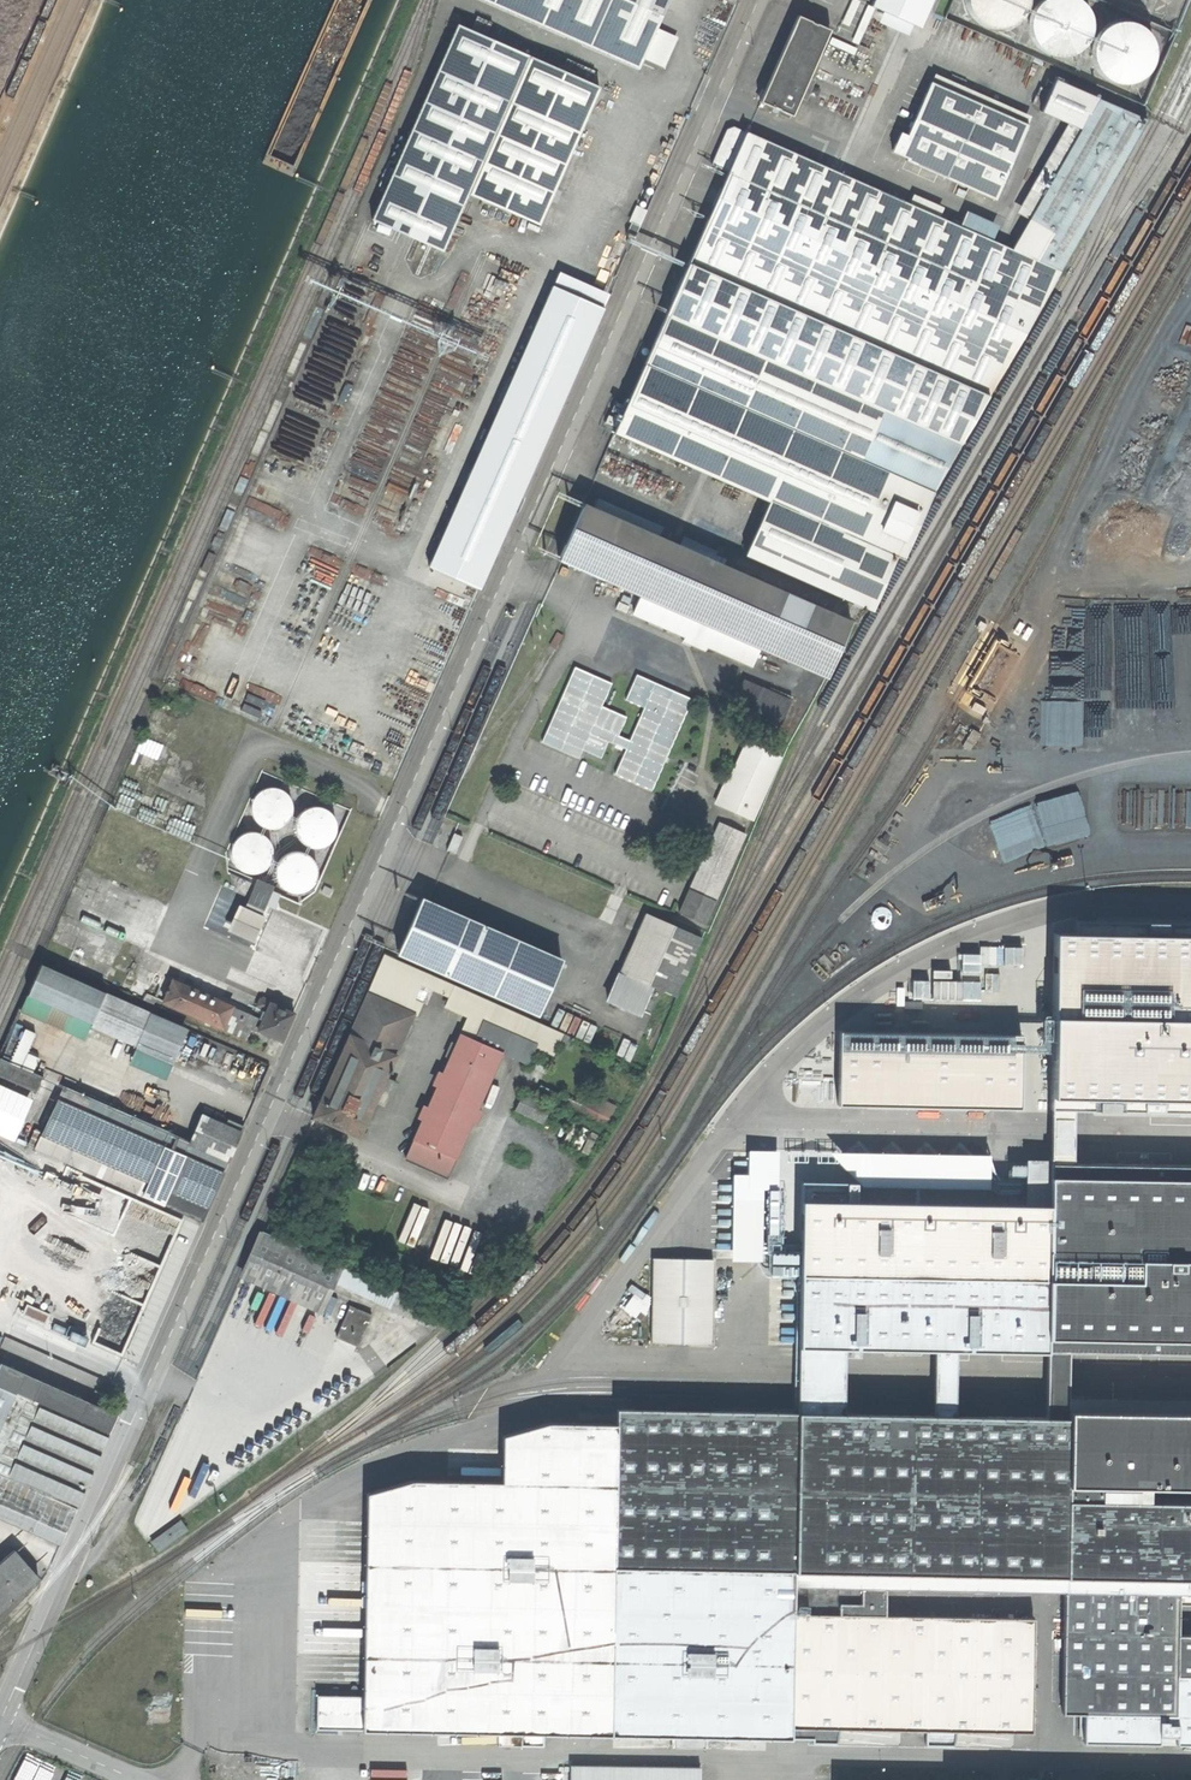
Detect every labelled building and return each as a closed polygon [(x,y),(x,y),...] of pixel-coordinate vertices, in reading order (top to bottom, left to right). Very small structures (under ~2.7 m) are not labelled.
[(660,66),(674,37),(656,29),(668,0),(511,0),(660,66)] [(869,6),(918,27),(930,0),(872,0),(869,6)] [(1020,18),(1026,8),(1027,0),(965,0),(965,4),(970,15),(978,23),(988,28),(1000,29),(1011,25),(1020,18)] [(1083,46),(1089,36),(1091,24),(1088,13),(1082,3),(1077,0),(1041,0),(1040,1),(1032,10),(1028,21),(1029,32),(1033,43),(1041,51),(1052,56),(1063,57),(1074,53),(1083,46)] [(797,16),(759,102),(791,116),(829,30),(797,16)] [(1137,81),(1146,73),(1152,63),(1153,52),(1151,41),(1145,31),(1135,24),(1124,22),(1112,23),(1102,29),(1095,37),(1091,48),(1091,60),(1096,70),(1104,79),(1114,84),(1126,84),(1137,81)] [(599,88),(457,25),(371,220),(442,251),(467,193),(539,225),(599,88)] [(1080,129),(1011,249),(745,132),(727,172),(613,433),(767,501),(744,555),(866,608),(1146,120),(1054,79),(1040,110),(1080,129)] [(900,133),(891,152),(906,158),(905,161),(994,200),(1027,125),(930,82),(906,136),(900,133)] [(745,132),(732,126),(726,130),(710,165),(727,172),(745,132)] [(639,226),(630,223),(625,234),(634,238),(639,226)] [(608,294),(558,272),(552,286),(602,308),(608,294)] [(551,286),(428,566),(479,589),(603,308),(602,308),(552,286),(551,286)] [(583,503),(558,560),(640,596),(758,648),(824,678),(850,621),(583,503)] [(758,648),(640,596),(633,613),(684,636),(683,640),(704,649),(706,645),(750,665),(758,648)] [(629,740),(618,735),(626,717),(601,706),(611,683),(574,667),(542,741),(578,757),(582,749),(600,758),(608,741),(625,749),(614,774),(651,790),(688,707),(651,691),(629,740)] [(736,698),(753,705),(761,688),(744,680),(736,698)] [(753,705),(752,709),(780,721),(790,700),(761,688),(753,705)] [(779,757),(746,742),(722,793),(719,792),(714,803),(750,819),(779,757)] [(289,818),(291,813),(291,808),(291,802),(288,797),(285,793),(281,790),(276,788),(270,787),(265,788),(260,790),(256,794),(253,798),(251,803),(250,809),(251,814),(253,819),(256,823),(261,826),(266,828),(271,829),(277,828),(282,826),(286,822),(289,818)] [(334,837),(336,832),(336,826),(335,821),(333,816),(330,812),(325,809),(320,807),(315,806),(310,807),(305,809),(300,813),(297,817),(295,822),(295,827),(296,833),(298,838),(301,842),(306,845),(311,847),(316,848),(321,847),(326,845),(330,841),(334,837)] [(718,823),(689,889),(715,900),(744,834),(718,823)] [(269,863),(271,858),(272,852),(271,847),(269,842),(266,838),(261,835),(256,833),(251,832),(245,833),(240,835),(236,839),(233,843),(231,848),(231,853),(231,859),(234,864),(237,868),(241,871),(246,873),(252,873),(257,873),(262,870),(266,867),(269,863)] [(462,837),(454,833),(446,850),(455,854),(462,837)] [(315,882),(317,877),(317,872),(316,866),(314,862),(311,857),(306,854),(301,852),(296,852),(291,853),(286,855),(281,858),(278,862),(276,868),(276,873),(277,878),(279,883),(282,887),(286,890),(292,892),(297,893),(302,892),(307,890),(311,887),(315,882)] [(274,887),(257,879),(248,898),(266,905),(274,887)] [(324,885),(321,891),(329,896),(332,890),(324,885)] [(715,901),(689,890),(678,912),(704,924),(715,901)] [(421,898),(397,954),(536,1014),(561,959),(421,898)] [(265,916),(239,905),(227,931),(253,942),(265,916)] [(701,938),(645,914),(607,1000),(638,1014),(651,985),(675,996),(701,938)] [(1039,1107),(1190,1108),(1190,923),(1041,921),(1039,1107)] [(421,983),(425,972),(384,954),(375,975),(392,982),(389,989),(414,1000),(421,983)] [(137,1043),(150,1012),(40,964),(20,1010),(62,1029),(69,1013),(137,1043)] [(155,972),(145,993),(246,1039),(251,1027),(257,1030),(262,1020),(155,972)] [(574,1038),(425,972),(421,983),(449,996),(444,1006),(468,1016),(482,1022),(553,1054),(558,1043),(570,1048),(574,1038)] [(413,1014),(416,1015),(421,1003),(414,1000),(389,989),(392,982),(375,975),(327,1084),(374,1104),(404,1034),(407,1035),(411,1025),(409,1024),(413,1014)] [(965,979),(965,996),(982,996),(982,979),(965,979)] [(266,1010),(262,1020),(257,1030),(281,1041),(294,1013),(280,1007),(279,1005),(275,1003),(273,1003),(260,997),(256,1006),(266,1010)] [(183,1027),(150,1012),(137,1043),(170,1057),(183,1027)] [(482,1022),(468,1016),(405,1158),(446,1176),(501,1053),(474,1040),(482,1022)] [(833,1028),(833,1101),(1015,1101),(1015,1028),(833,1028)] [(549,1063),(531,1056),(516,1089),(534,1097),(549,1063)] [(55,1101),(35,1147),(202,1220),(229,1159),(189,1142),(0,1059),(0,1077),(55,1101)] [(13,1138),(32,1095),(0,1081),(0,1132),(13,1138)] [(374,1104),(327,1084),(312,1117),(359,1137),(374,1104)] [(550,1107),(523,1093),(515,1110),(542,1123),(550,1107)] [(596,1096),(590,1108),(585,1118),(605,1127),(616,1106),(596,1096)] [(216,1111),(213,1118),(221,1121),(224,1115),(216,1111)] [(189,1142),(229,1159),(243,1126),(227,1119),(225,1125),(201,1115),(189,1142)] [(1031,1162),(1030,1278),(1047,1278),(1049,1163),(1031,1162)] [(797,1412),(843,1413),(844,1347),(934,1348),(933,1415),(954,1415),(955,1348),(1046,1350),(1045,1417),(1067,1417),(1067,1411),(1068,1351),(1190,1353),(1190,1165),(1049,1163),(1047,1278),(1030,1278),(799,1274),(797,1412)] [(762,1257),(760,1195),(730,1195),(731,1258),(762,1257)] [(280,1219),(272,1216),(266,1229),(274,1233),(280,1219)] [(184,1261),(103,1224),(82,1237),(69,1265),(87,1273),(80,1289),(136,1314),(133,1321),(153,1331),(184,1261)] [(339,1266),(262,1231),(242,1275),(319,1310),(331,1282),(339,1266)] [(768,1273),(793,1274),(793,1250),(768,1249),(768,1273)] [(713,1257),(654,1255),(652,1336),(710,1338),(713,1257)] [(339,1266),(331,1282),(338,1286),(339,1284),(391,1307),(389,1309),(433,1329),(440,1311),(408,1297),(387,1287),(339,1266)] [(390,1280),(387,1287),(408,1297),(412,1289),(390,1280)] [(372,1315),(350,1305),(336,1337),(358,1346),(372,1315)] [(153,1331),(133,1321),(120,1350),(112,1346),(104,1365),(110,1368),(108,1372),(130,1382),(153,1331)] [(117,1414),(0,1363),(0,1517),(60,1543),(117,1414)] [(95,1389),(92,1396),(100,1400),(103,1393),(95,1389)] [(366,1493),(363,1696),(317,1695),(316,1729),(498,1732),(498,1745),(544,1746),(544,1733),(674,1735),(674,1747),(704,1748),(704,1736),(837,1739),(837,1728),(1031,1732),(1033,1617),(884,1614),(885,1586),(1064,1590),(1061,1713),(1083,1712),(1083,1742),(1158,1743),(1158,1734),(1175,1734),(1175,1743),(1190,1744),(1190,1676),(1176,1675),(1176,1634),(1177,1593),(1190,1593),(1190,1502),(1124,1501),(1065,1500),(1067,1417),(1045,1417),(954,1415),(933,1415),(843,1413),(797,1412),(616,1409),(616,1424),(548,1423),(502,1435),(502,1482),(412,1480),(366,1493)] [(1067,1411),(1067,1417),(1065,1500),(1124,1501),(1124,1484),(1190,1486),(1190,1413),(1067,1411)] [(180,1520),(151,1541),(158,1551),(187,1530),(180,1520)] [(38,1578),(14,1550),(0,1562),(0,1611),(38,1578)] [(1176,1634),(1176,1675),(1190,1676),(1190,1635),(1176,1634)] [(14,1779),(50,1779),(57,1763),(27,1750),(14,1779)] [(570,1765),(570,1779),(700,1779),(701,1767),(570,1765)]
